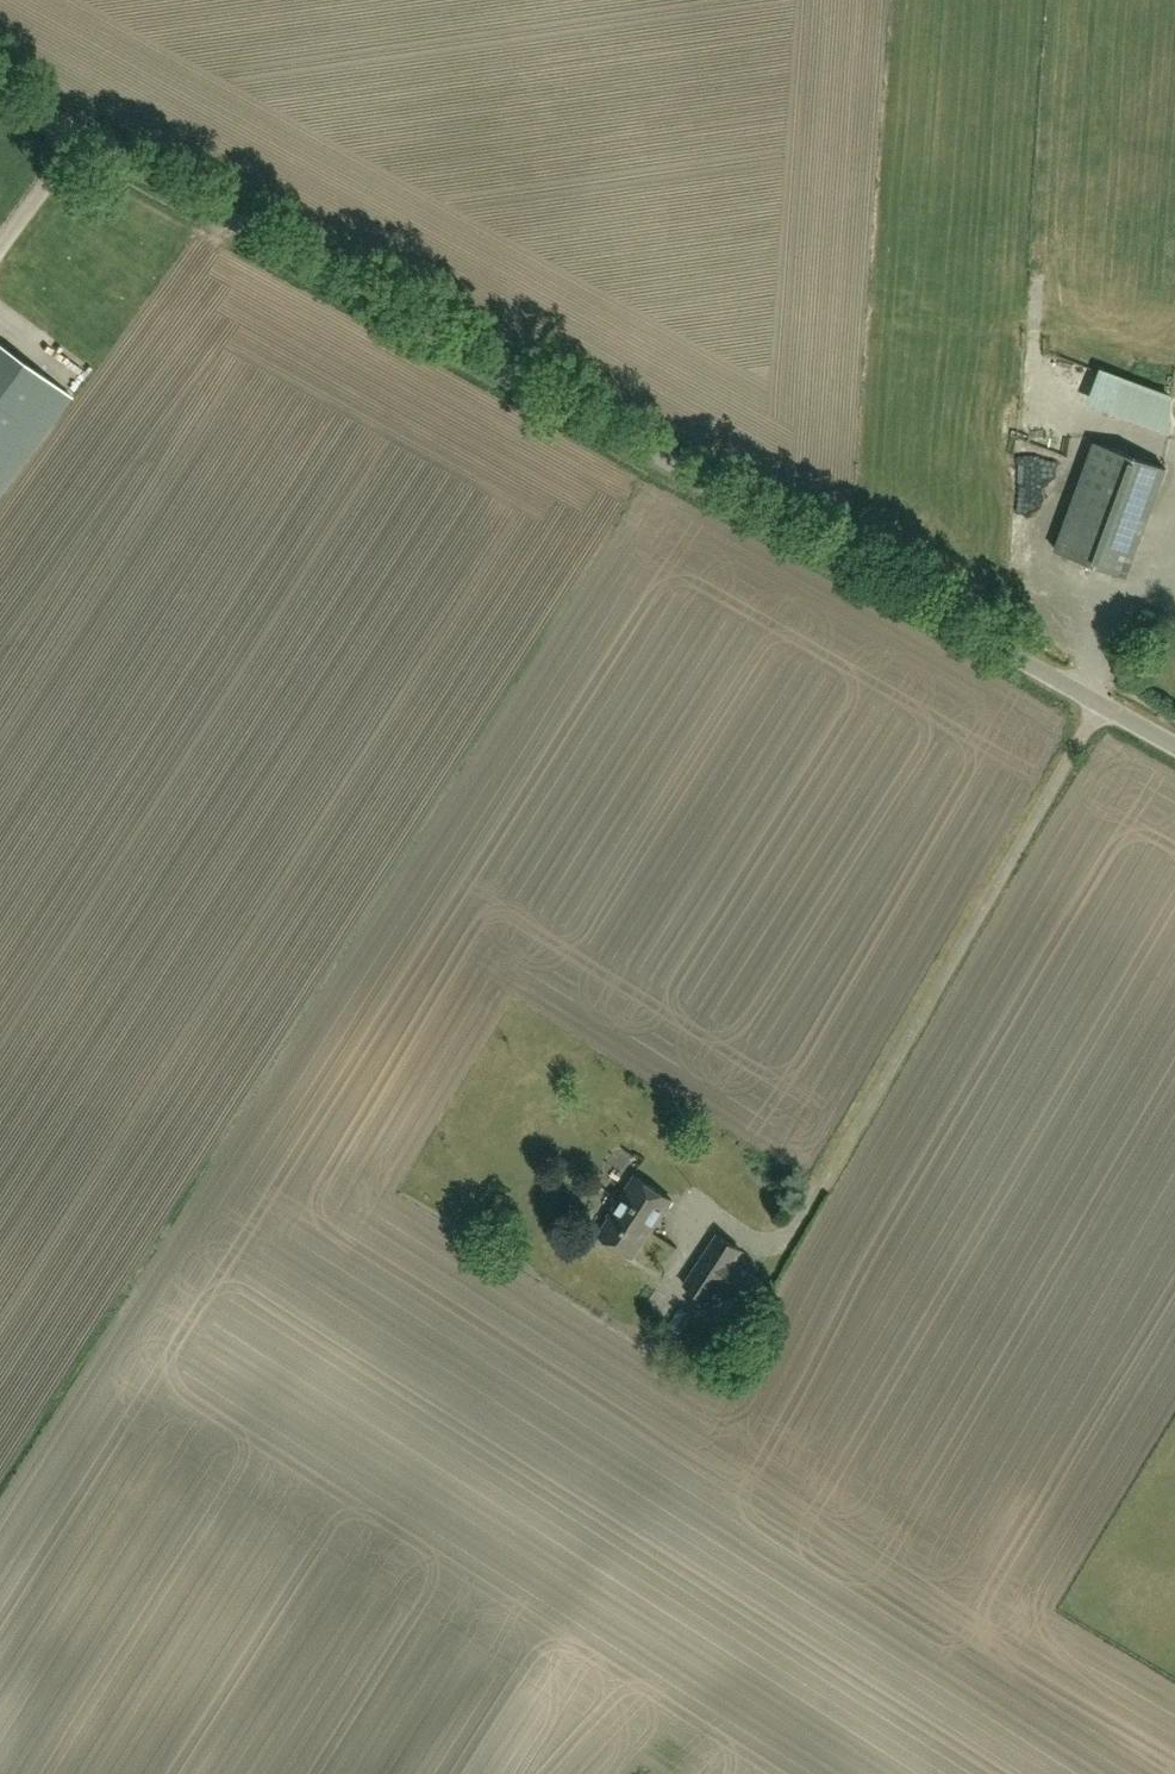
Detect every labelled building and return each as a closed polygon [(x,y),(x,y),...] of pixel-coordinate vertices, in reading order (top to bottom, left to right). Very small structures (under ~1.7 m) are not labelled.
[(71,396),(0,345),(0,495),(71,396)] [(1172,420),(1174,401),(1174,388),(1121,380),(1116,412),(1172,420)] [(1130,576),(1168,468),(1099,443),(1060,551),(1130,576)] [(634,1256),(670,1200),(635,1177),(599,1233),(634,1256)] [(750,1304),(765,1282),(734,1262),(742,1250),(716,1233),(683,1283),(709,1300),(720,1284),(750,1304)]
